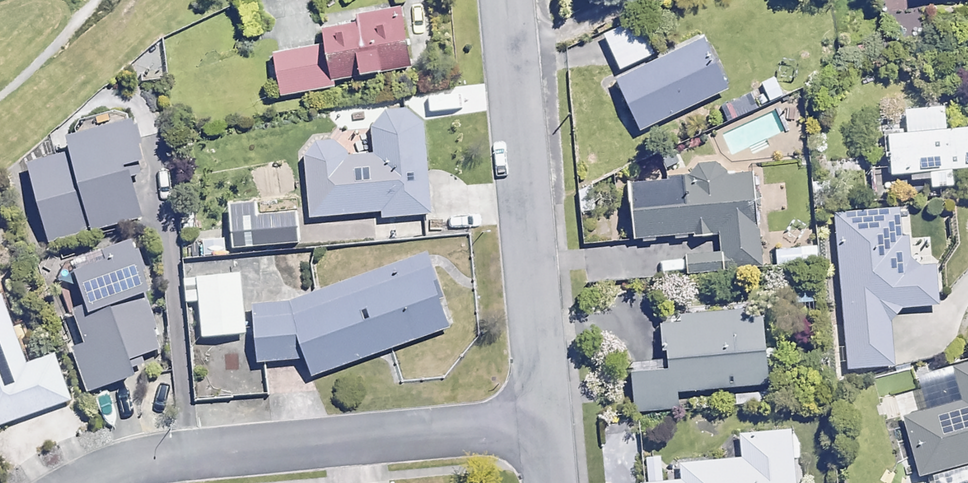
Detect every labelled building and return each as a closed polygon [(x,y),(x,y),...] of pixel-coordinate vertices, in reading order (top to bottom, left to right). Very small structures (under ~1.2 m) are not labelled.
[(899,27),(930,27),(930,5),(942,5),(942,0),(898,0),(899,27)] [(328,44),(332,73),(424,62),(418,15),(326,26),(328,44)] [(594,37),(608,69),(656,48),(641,15),(594,37)] [(707,33),(616,76),(639,123),(730,80),(707,33)] [(334,86),(332,73),(328,44),(272,51),(277,94),(334,86)] [(756,109),(750,93),(724,104),(730,119),(756,109)] [(304,141),(307,215),(429,211),(425,105),(372,107),(374,152),(346,153),(345,140),(304,141)] [(131,120),(69,134),(73,154),(91,229),(152,215),(131,120)] [(887,128),(889,167),(967,162),(967,123),(887,128)] [(37,241),(91,229),(73,154),(20,166),(37,241)] [(751,168),(633,175),(636,238),(755,231),(751,168)] [(895,205),(834,207),(839,365),(890,363),(888,310),(899,309),(899,299),(941,297),(940,260),(906,261),(905,231),(896,232),(895,205)] [(98,301),(102,312),(147,294),(158,290),(138,239),(111,249),(115,261),(87,272),(98,301)] [(433,257),(292,311),(294,314),(310,356),(315,370),(456,316),(433,257)] [(245,271),(200,271),(200,332),(235,332),(245,332),(245,271)] [(72,400),(56,351),(29,359),(7,294),(0,296),(0,423),(72,400)] [(136,356),(167,344),(147,294),(102,312),(98,301),(78,309),(89,338),(73,344),(90,388),(141,369),(136,356)] [(772,305),(667,309),(669,357),(670,384),(775,380),(772,305)] [(294,314),(258,316),(260,358),(310,356),(294,314)] [(671,400),(670,384),(669,357),(622,359),(623,402),(671,400)] [(921,480),(967,465),(967,358),(951,364),(961,395),(900,415),(921,480)] [(639,420),(621,421),(623,455),(641,453),(639,420)] [(644,482),(803,482),(800,424),(750,427),(751,454),(687,458),(688,475),(644,477),(644,482)]
